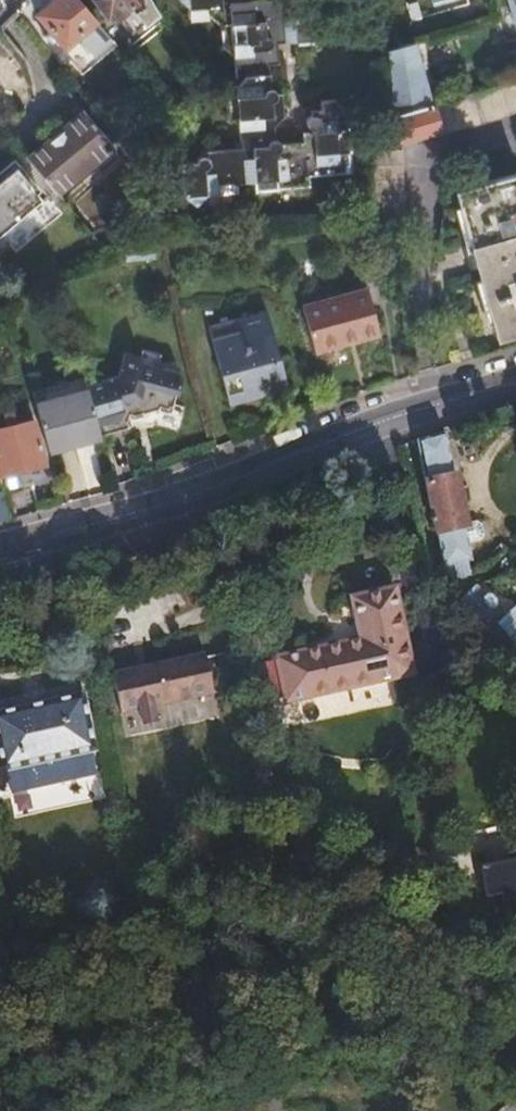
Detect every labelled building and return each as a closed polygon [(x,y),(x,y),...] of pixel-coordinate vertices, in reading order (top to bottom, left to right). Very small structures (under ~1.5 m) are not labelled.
[(96,21),(77,0),(52,0),(36,15),(66,48),(96,21)] [(115,18),(120,13),(134,0),(98,0),(115,18)] [(159,8),(154,0),(134,0),(120,13),(134,27),(144,18),(146,20),(159,8)] [(193,2),(203,2),(212,11),(224,21),(226,43),(236,42),(237,54),(238,73),(248,73),(238,85),(240,118),(275,116),(275,106),(285,105),(284,91),(279,91),(279,87),(277,86),(273,85),(272,63),(283,62),(283,50),(275,49),(274,41),(276,39),(278,36),(277,34),(275,31),(272,31),(271,5),(261,6),(261,0),(191,0),(193,2)] [(261,6),(271,5),(272,31),(275,31),(277,34),(278,36),(276,39),(274,41),(282,40),(299,39),(297,13),(294,12),(293,9),(293,6),(294,3),(296,1),(298,0),(261,0),(261,6)] [(299,39),(333,36),(331,2),(307,3),(303,0),(302,0),(298,0),(296,1),(294,3),(293,6),(293,9),(294,12),(297,13),(299,39)] [(203,2),(193,2),(194,12),(212,11),(203,2)] [(333,36),(299,39),(299,49),(323,47),(333,36)] [(282,40),(274,41),(275,49),(283,50),(282,40)] [(226,43),(237,54),(236,42),(226,43)] [(423,43),(387,52),(391,74),(393,117),(433,104),(423,43)] [(393,117),(395,143),(440,129),(441,132),(515,110),(515,87),(514,78),(433,104),(393,117)] [(231,119),(240,118),(238,85),(229,96),(231,119)] [(192,169),(182,169),(172,181),(196,202),(206,190),(237,189),(237,179),(255,178),(255,187),(310,183),(309,174),(350,171),(347,128),(344,128),(343,108),(333,99),(318,101),(319,110),(310,110),(310,115),(307,117),(305,120),(305,124),(306,127),(308,130),(311,131),(311,133),(312,141),(302,142),(281,143),(281,138),(277,138),(277,134),(273,134),(241,136),(242,146),(202,148),(202,153),(195,153),(196,159),(191,159),(192,169)] [(286,115),(285,105),(275,106),(275,116),(286,115)] [(89,112),(34,160),(61,191),(115,142),(89,112)] [(240,118),(241,136),(273,134),(286,115),(275,116),(240,118)] [(302,134),(302,142),(312,141),(311,133),(302,134)] [(395,143),(372,145),(377,226),(399,225),(408,224),(404,151),(396,152),(395,143)] [(181,160),(182,169),(192,169),(191,159),(181,160)] [(49,208),(13,165),(0,177),(0,251),(49,208)] [(473,252),(476,265),(498,342),(515,338),(515,173),(455,189),(473,252)] [(103,221),(102,202),(82,203),(82,222),(103,221)] [(476,265),(473,252),(465,254),(469,268),(476,265)] [(314,349),(348,341),(346,334),(378,326),(368,287),(302,304),(314,349)] [(264,305),(217,317),(226,349),(218,361),(227,393),(242,389),(244,393),(261,389),(259,384),(266,382),(268,387),(285,383),(264,305)] [(226,349),(217,317),(207,320),(218,361),(226,349)] [(346,334),(348,341),(379,333),(378,326),(346,334)] [(90,392),(101,436),(126,429),(123,418),(126,412),(130,414),(137,412),(137,415),(153,411),(165,417),(173,401),(177,403),(184,390),(179,369),(167,372),(162,369),(160,373),(145,365),(147,360),(131,351),(121,371),(87,379),(90,392)] [(150,354),(147,360),(145,365),(160,373),(162,369),(165,363),(150,354)] [(33,392),(37,406),(90,392),(87,379),(87,378),(33,392)] [(286,387),(285,383),(268,387),(266,382),(259,384),(261,389),(244,393),(242,389),(227,393),(229,401),(286,387)] [(37,406),(48,444),(79,437),(81,443),(102,438),(101,436),(90,392),(37,406)] [(0,475),(45,464),(34,420),(0,428),(0,474),(0,475)] [(448,436),(417,440),(445,570),(452,578),(478,576),(466,521),(468,520),(459,475),(457,476),(448,436)] [(48,444),(49,451),(81,443),(79,437),(48,444)] [(11,516),(5,491),(0,492),(0,519),(11,516)] [(467,593),(515,645),(515,612),(509,619),(498,608),(498,605),(498,602),(496,600),(493,599),(490,599),(475,585),(467,593)] [(357,644),(275,662),(284,704),(408,677),(390,593),(349,603),(357,644)] [(203,659),(111,680),(119,714),(137,710),(139,710),(151,707),(210,694),(203,659)] [(0,713),(0,772),(3,771),(8,794),(93,777),(88,753),(92,752),(79,695),(0,713)] [(139,710),(137,710),(142,728),(155,725),(151,707),(139,710)] [(491,880),(493,894),(495,902),(515,898),(515,864),(511,866),(512,876),(491,880)] [(493,894),(491,880),(479,882),(482,896),(493,894)]
